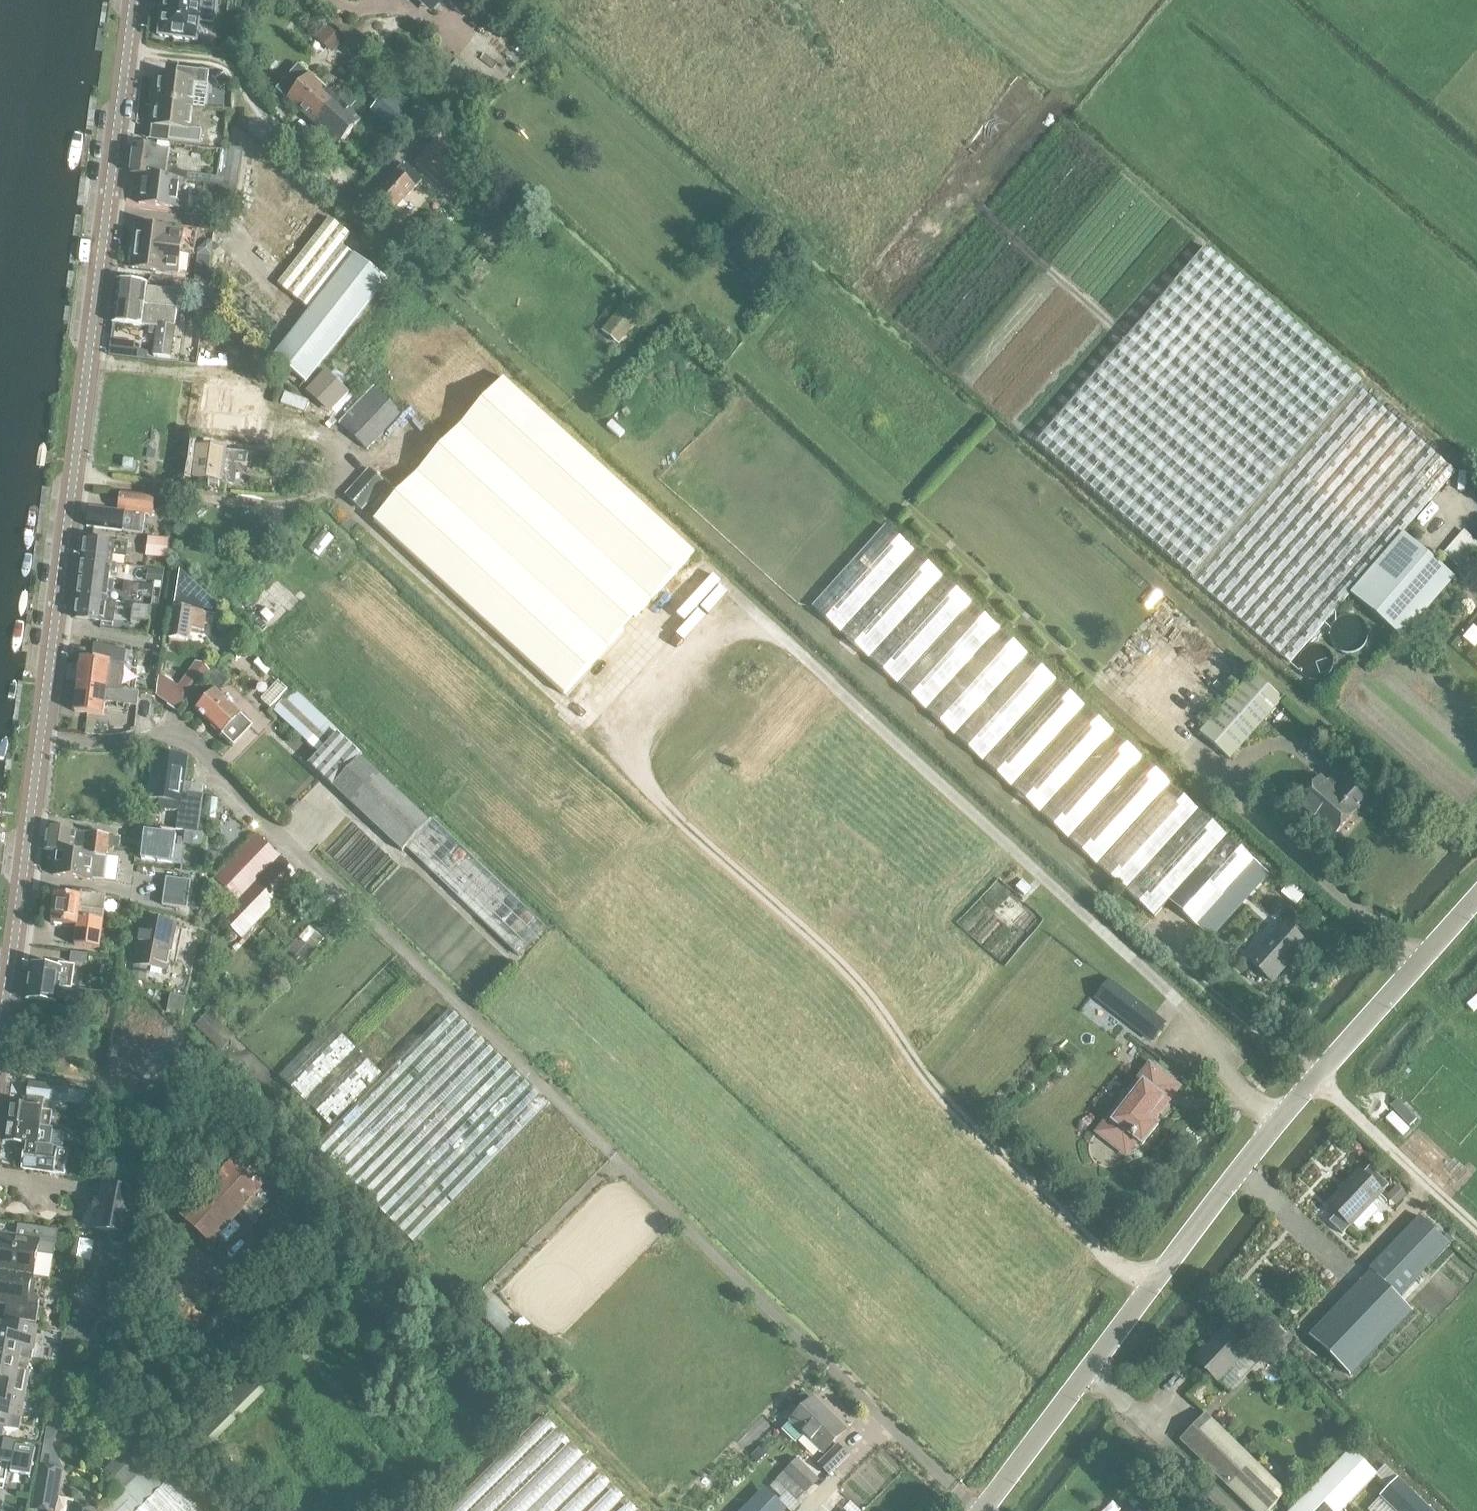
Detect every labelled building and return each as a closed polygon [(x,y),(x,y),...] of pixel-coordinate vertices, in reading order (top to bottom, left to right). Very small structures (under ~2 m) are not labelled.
[(159,36),(197,41),(203,0),(164,0),(159,36)] [(433,8),(441,0),(425,0),(433,8)] [(337,49),(345,35),(326,24),(318,38),(337,49)] [(176,80),(160,78),(158,92),(153,91),(151,101),(193,106),(196,84),(208,85),(209,72),(178,68),(176,80)] [(289,100),(314,123),(336,99),(328,93),(335,85),(324,76),(318,83),(310,76),(289,100)] [(336,99),(314,123),(340,146),(361,123),(349,112),(356,104),(342,92),(336,99)] [(415,117),(395,99),(388,92),(374,108),(400,133),(415,117)] [(193,106),(151,101),(150,110),(156,111),(154,125),(170,127),(169,139),(200,143),(202,130),(190,129),(193,106)] [(443,134),(416,163),(416,164),(429,175),(457,201),(484,172),(443,134)] [(157,147),(135,144),(131,173),(142,175),(142,177),(182,182),(182,180),(175,180),(177,171),(173,171),(174,166),(167,165),(169,153),(157,151),(157,147)] [(239,171),(242,147),(229,146),(226,169),(239,171)] [(394,213),(423,180),(429,175),(416,164),(411,169),(405,164),(376,196),(394,213)] [(182,182),(142,177),(138,203),(178,208),(182,182)] [(274,358),(305,383),(387,280),(343,245),(351,235),(331,218),(279,284),(312,310),(274,358)] [(183,231),(136,226),(133,247),(180,253),(183,231)] [(180,253),(133,247),(131,268),(178,273),(180,253)] [(1402,534),(1454,473),(1204,256),(1039,445),(1289,663),(1349,594),(1401,639),(1453,579),(1402,534)] [(148,284),(118,280),(117,280),(114,301),(176,309),(178,291),(147,287),(148,284)] [(432,340),(433,332),(432,325),(430,319),(427,313),(423,307),(418,303),(412,299),(407,297),(398,296),(392,296),(384,298),(378,301),(372,305),(367,311),(364,317),(362,324),(361,331),(361,337),(363,344),(366,351),(370,355),(375,360),(380,363),(386,366),(394,367),(401,367),(408,365),(416,362),(421,358),(426,352),(429,347),(432,340)] [(176,309),(114,301),(111,322),(155,328),(152,356),(169,358),(176,309)] [(624,301),(603,328),(620,342),(642,315),(624,301)] [(141,359),(141,352),(130,351),(132,342),(113,339),(111,355),(141,359)] [(326,370),(308,388),(316,396),(333,378),(326,370)] [(506,381),(376,524),(565,697),(695,554),(506,381)] [(207,384),(203,411),(212,412),(210,429),(245,433),(247,417),(255,418),(259,391),(207,384)] [(342,385),(325,404),(333,411),(350,393),(342,385)] [(374,387),(340,423),(369,451),(403,414),(374,387)] [(198,449),(193,487),(222,491),(232,492),(234,473),(246,474),(249,455),(238,454),(198,449)] [(370,471),(354,489),(371,504),(387,486),(370,471)] [(155,497),(120,492),(118,511),(89,506),(86,526),(144,533),(146,516),(152,517),(155,497)] [(1155,917),(1171,899),(1198,925),(1219,903),(1233,914),(1245,901),(1247,903),(1272,875),(886,526),(812,607),(1155,917)] [(1476,547),(1476,539),(1466,528),(1444,550),(1460,565),(1476,547)] [(125,543),(85,537),(82,557),(111,561),(112,555),(123,556),(125,543)] [(168,560),(170,540),(148,537),(145,557),(168,560)] [(111,561),(82,557),(80,577),(107,580),(108,573),(113,574),(115,564),(110,564),(111,561)] [(170,639),(189,642),(191,629),(204,631),(206,614),(219,616),(220,604),(181,569),(174,608),(170,639)] [(107,580),(80,577),(77,596),(106,600),(107,591),(112,592),(113,583),(107,582),(107,580)] [(106,600),(77,596),(74,616),(112,621),(113,613),(104,612),(106,600)] [(82,658),(79,685),(139,693),(142,667),(122,664),(120,683),(108,681),(110,662),(82,658)] [(216,691),(215,693),(199,712),(224,734),(223,736),(235,747),(254,727),(218,695),(231,681),(215,667),(203,679),(216,691)] [(1231,760),(1284,700),(1253,672),(1200,732),(1231,760)] [(180,712),(200,684),(189,676),(180,689),(160,675),(156,696),(180,712)] [(139,693),(79,685),(75,712),(103,715),(105,702),(137,706),(139,693)] [(362,755),(338,734),(340,732),(294,689),(274,710),(320,753),(309,764),(404,852),(407,848),(520,956),(546,928),(434,820),(431,822),(362,757),(362,755)] [(175,830),(196,833),(198,833),(203,795),(193,793),(194,784),(182,782),(185,759),(153,755),(147,798),(178,803),(175,830)] [(1321,778),(1299,803),(1333,834),(1366,797),(1348,781),(1337,772),(1327,783),(1321,778)] [(47,827),(45,848),(56,849),(84,852),(85,849),(85,842),(107,845),(109,835),(87,832),(87,833),(75,831),(76,831),(48,827),(47,827)] [(142,858),(173,862),(172,863),(183,865),(186,848),(174,846),(175,834),(145,831),(142,858)] [(258,834),(214,880),(237,901),(221,918),(243,939),(302,878),(258,834)] [(56,849),(53,873),(105,880),(108,856),(106,855),(107,845),(85,842),(85,849),(84,852),(56,849)] [(183,910),(186,899),(190,883),(167,878),(160,905),(183,910)] [(72,945),(96,948),(97,949),(105,895),(71,890),(71,895),(54,892),(49,922),(75,926),(72,945)] [(1270,984),(1305,947),(1281,924),(1246,962),(1270,984)] [(202,931),(182,928),(174,963),(194,967),(202,931)] [(136,966),(170,971),(177,936),(142,931),(136,966)] [(31,964),(31,968),(28,971),(27,976),(29,980),(27,999),(81,1005),(92,1007),(94,996),(82,995),(82,996),(64,994),(60,986),(70,988),(73,966),(59,964),(58,967),(31,964)] [(1165,1024),(1110,981),(1097,998),(1152,1041),(1165,1024)] [(415,1244),(549,1106),(451,1009),(316,1147),(415,1244)] [(331,1020),(279,1074),(331,1124),(383,1070),(331,1020)] [(1155,1068),(1113,1123),(1110,1128),(1111,1134),(1113,1139),(1118,1142),(1124,1143),(1129,1142),(1133,1138),(1143,1146),(1159,1125),(1149,1118),(1176,1084),(1155,1068)] [(27,1105),(10,1103),(7,1121),(51,1128),(54,1112),(43,1111),(44,1103),(51,1104),(51,1100),(85,1105),(87,1091),(83,1091),(83,1090),(30,1082),(27,1105)] [(49,1148),(51,1136),(53,1129),(51,1128),(7,1122),(4,1140),(17,1142),(16,1150),(24,1151),(22,1167),(64,1174),(68,1151),(49,1148)] [(213,1246),(271,1182),(239,1153),(180,1217),(213,1246)] [(1360,1171),(1328,1204),(1338,1213),(1329,1222),(1343,1236),(1390,1188),(1369,1168),(1363,1174),(1360,1171)] [(96,1230),(130,1237),(135,1209),(141,1210),(144,1194),(104,1186),(101,1202),(97,1201),(94,1212),(99,1213),(96,1230)] [(1421,1218),(1368,1272),(1369,1272),(1400,1298),(1450,1246),(1421,1218)] [(3,1239),(2,1244),(1,1244),(0,1247),(0,1273),(52,1281),(59,1233),(21,1227),(19,1241),(3,1239)] [(1369,1272),(1310,1335),(1350,1375),(1412,1310),(1400,1298),(1369,1272)] [(0,1273),(0,1301),(10,1302),(7,1323),(38,1328),(42,1307),(48,1308),(52,1281),(0,1273)] [(508,1334),(516,1325),(491,1301),(483,1310),(508,1334)] [(7,1323),(4,1323),(3,1334),(0,1334),(0,1357),(21,1361),(23,1350),(34,1351),(38,1328),(7,1323)] [(1220,1385),(1252,1350),(1228,1328),(1196,1363),(1220,1385)] [(0,1357),(0,1393),(27,1398),(31,1374),(19,1372),(21,1361),(0,1357)] [(0,1393),(0,1427),(11,1429),(12,1418),(24,1420),(27,1398),(0,1393)] [(819,1397),(799,1417),(796,1415),(782,1430),(796,1443),(810,1428),(829,1448),(849,1427),(819,1397)] [(447,1510),(644,1510),(548,1412),(447,1510)] [(1289,1495),(1209,1416),(1183,1442),(1253,1510),(1273,1510),(1289,1495)] [(103,1510),(203,1510),(154,1461),(130,1436),(120,1445),(125,1451),(106,1469),(113,1476),(126,1489),(103,1510)] [(833,1473),(853,1453),(842,1442),(822,1462),(833,1473)] [(13,1464),(11,1473),(31,1476),(36,1449),(17,1445),(15,1454),(13,1464)] [(1378,1475),(1351,1449),(1291,1510),(1343,1510),(1378,1475)] [(13,1464),(15,1454),(2,1451),(0,1451),(0,1462),(13,1464)] [(780,1478),(800,1498),(819,1479),(813,1473),(815,1471),(801,1457),(780,1478)] [(38,1463),(34,1509),(57,1510),(61,1465),(38,1463)] [(1400,1479),(1383,1496),(1399,1510),(1432,1510),(1400,1479)] [(75,1499),(61,1494),(55,1510),(70,1510),(75,1499)] [(759,1499),(748,1510),(772,1510),(759,1499)]
